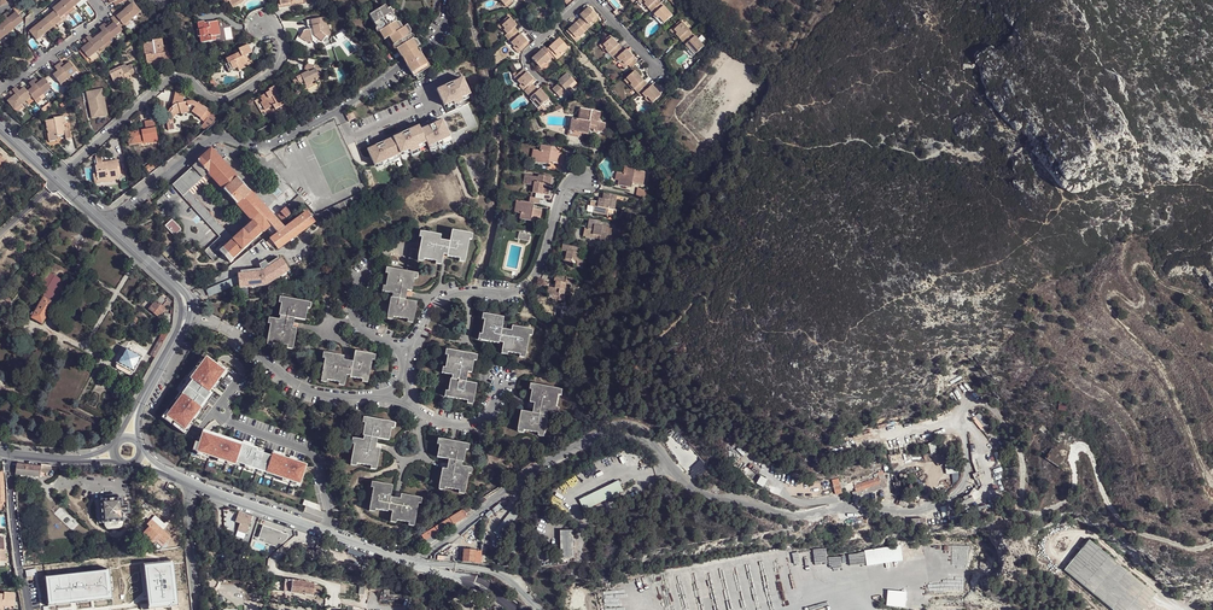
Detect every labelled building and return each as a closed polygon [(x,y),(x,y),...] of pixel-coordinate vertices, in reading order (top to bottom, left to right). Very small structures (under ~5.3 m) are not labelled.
[(63,2),(62,3),(69,12),(74,8),(77,6),(82,2),(84,0),(62,0),(63,2)] [(656,0),(642,0),(646,4),(645,6),(651,12),(660,4),(656,0)] [(20,2),(17,5),(22,11),(25,9),(20,2)] [(55,5),(56,7),(53,9),(55,12),(61,19),(65,15),(69,12),(62,3),(59,5),(58,3),(55,5)] [(124,7),(125,9),(124,10),(131,18),(135,14),(139,12),(132,3),(129,6),(128,4),(124,7)] [(664,24),(671,17),(660,4),(651,12),(656,18),(657,17),(664,24)] [(17,5),(13,8),(15,10),(17,12),(18,14),(22,11),(17,5)] [(373,19),(389,9),(386,5),(371,15),(373,19)] [(581,17),(578,20),(587,30),(590,27),(588,25),(592,21),(590,19),(595,15),(588,7),(579,15),(581,17)] [(391,12),(389,9),(373,19),(386,39),(390,36),(401,29),(399,25),(396,25),(394,22),(396,21),(397,21),(398,19),(397,17),(396,17),(394,17),(392,18),(390,16),(391,12)] [(117,15),(116,16),(114,15),(111,18),(115,23),(116,25),(120,22),(123,25),(128,21),(131,18),(124,10),(120,12),(119,11),(116,14),(117,15)] [(39,21),(41,23),(39,25),(46,34),(51,29),(57,25),(62,21),(61,19),(55,12),(53,13),(51,11),(48,14),(50,16),(44,21),(42,18),(39,21)] [(13,12),(10,14),(8,12),(5,15),(15,27),(20,24),(23,21),(18,14),(17,12),(14,14),(13,12)] [(1,24),(0,25),(0,26),(7,34),(11,30),(15,27),(5,15),(1,17),(3,19),(0,21),(0,23),(1,24)] [(307,41),(307,47),(314,46),(313,44),(310,42),(312,40),(315,43),(318,39),(320,41),(325,36),(330,35),(328,24),(326,25),(325,16),(308,20),(309,26),(310,25),(311,28),(308,28),(303,29),(299,37),(305,41),(307,41)] [(507,39),(517,30),(514,27),(516,24),(509,16),(501,24),(505,28),(503,30),(507,33),(504,36),(507,39)] [(654,19),(661,26),(664,24),(657,17),(656,18),(654,19)] [(579,34),(581,35),(587,30),(578,20),(566,31),(573,39),(579,34)] [(198,23),(199,30),(197,31),(198,37),(200,37),(201,43),(212,41),(211,37),(220,35),(219,27),(216,27),(216,21),(198,23)] [(399,25),(401,29),(404,28),(400,22),(396,21),(394,22),(396,25),(399,25)] [(108,25),(107,23),(103,25),(113,38),(122,32),(121,31),(116,25),(115,23),(113,24),(112,22),(108,25)] [(677,34),(676,35),(683,42),(692,34),(680,22),(673,28),(677,34)] [(37,41),(41,38),(46,34),(39,25),(36,27),(35,24),(31,27),(33,29),(30,31),(31,32),(37,41)] [(105,45),(110,41),(113,38),(103,25),(99,28),(101,31),(99,33),(100,35),(96,38),(95,36),(92,39),(89,36),(83,41),(85,44),(82,46),(83,48),(81,50),(88,58),(99,49),(105,45)] [(408,30),(406,26),(404,28),(401,29),(390,36),(403,56),(419,47),(416,43),(413,42),(412,40),(414,39),(415,38),(415,36),(414,35),(413,34),(411,34),(409,36),(408,33),(408,30)] [(519,49),(527,41),(517,30),(507,39),(514,46),(515,45),(519,49)] [(579,34),(573,39),(577,43),(583,38),(581,35),(579,34)] [(692,34),(683,42),(688,47),(689,46),(696,54),(703,46),(692,34)] [(151,40),(142,42),(143,53),(144,53),(145,63),(146,63),(147,63),(147,62),(152,61),(151,60),(165,57),(164,52),(162,44),(161,37),(151,39),(151,40)] [(560,38),(547,50),(553,57),(554,58),(560,52),(562,54),(568,47),(560,38)] [(606,51),(612,57),(621,49),(611,38),(603,45),(608,50),(606,51)] [(247,44),(237,48),(238,51),(240,56),(242,55),(247,53),(250,52),(247,44)] [(686,49),(693,56),(696,54),(689,46),(688,47),(686,49)] [(419,47),(403,56),(406,60),(408,64),(424,54),(421,51),(419,47)] [(553,57),(547,50),(544,47),(532,59),(539,67),(545,62),(546,63),(553,57)] [(621,49),(612,57),(616,61),(617,60),(620,63),(622,61),(626,66),(628,64),(634,59),(626,51),(624,53),(621,49)] [(238,51),(224,57),(226,62),(228,61),(233,59),(240,56),(238,51)] [(560,52),(554,58),(557,60),(563,55),(562,54),(560,52)] [(247,53),(242,55),(246,62),(246,64),(251,62),(247,53)] [(424,54),(408,64),(416,76),(417,76),(430,67),(431,67),(424,54)] [(240,56),(233,59),(236,67),(246,62),(242,55),(240,56)] [(233,59),(228,61),(231,69),(236,67),(233,59)] [(634,59),(628,64),(632,68),(638,63),(634,59)] [(622,61),(620,63),(618,65),(623,69),(626,66),(622,61)] [(63,65),(61,62),(58,64),(69,77),(72,75),(77,71),(69,62),(67,64),(66,62),(63,65)] [(545,62),(539,67),(542,70),(548,65),(546,63),(545,62)] [(313,65),(305,63),(302,71),(303,72),(299,74),(293,77),(294,79),(291,80),(296,90),(301,88),(302,91),(316,83),(315,81),(322,77),(320,74),(322,72),(319,65),(313,64),(313,65)] [(60,84),(66,80),(69,77),(58,64),(54,67),(56,69),(53,72),(55,74),(53,75),(60,84)] [(125,66),(109,74),(114,84),(124,80),(125,82),(126,84),(132,81),(130,77),(134,75),(130,66),(126,68),(125,66)] [(430,67),(417,76),(419,80),(432,71),(430,67)] [(532,84),(535,81),(523,69),(517,75),(515,72),(512,75),(521,84),(522,82),(527,88),(532,84)] [(635,89),(638,93),(647,84),(635,72),(628,79),(633,84),(631,85),(635,89)] [(574,81),(568,73),(557,82),(558,84),(553,90),(559,97),(569,89),(568,87),(574,81)] [(376,144),(367,148),(375,164),(377,170),(429,146),(432,153),(453,143),(461,139),(461,140),(471,135),(468,129),(479,124),(468,101),(473,99),(470,92),(462,76),(453,80),(452,80),(451,80),(450,80),(449,81),(450,84),(447,85),(446,83),(445,84),(436,88),(444,104),(447,111),(440,114),(419,124),(410,128),(409,128),(408,128),(407,128),(406,128),(405,129),(406,132),(403,133),(402,131),(402,132),(384,140),(383,140),(381,140),(380,140),(379,141),(381,144),(377,145),(376,143),(376,144)] [(29,88),(30,90),(28,91),(32,96),(34,99),(35,100),(40,96),(39,94),(45,90),(46,91),(51,87),(45,79),(42,80),(41,78),(38,81),(37,78),(29,83),(32,86),(29,88)] [(625,82),(633,91),(635,89),(631,85),(633,84),(628,79),(625,82)] [(522,82),(521,84),(519,85),(524,91),(527,88),(522,82)] [(653,86),(651,88),(647,84),(638,93),(641,96),(643,94),(647,98),(648,96),(654,102),(661,95),(653,86)] [(9,98),(10,100),(8,101),(15,110),(20,106),(27,101),(32,96),(28,91),(25,87),(22,89),(21,88),(18,90),(16,88),(10,93),(11,96),(9,98)] [(254,102),(263,116),(274,109),(274,110),(283,104),(280,99),(282,98),(279,92),(277,93),(273,87),(268,90),(269,92),(260,97),(260,98),(254,102)] [(590,91),(584,93),(587,100),(598,94),(595,89),(590,91)] [(91,103),(89,103),(92,118),(106,115),(101,90),(89,93),(91,103)] [(165,122),(166,129),(173,127),(172,120),(172,119),(172,118),(172,116),(173,115),(175,113),(176,112),(179,111),(179,113),(187,110),(187,109),(190,111),(194,114),(199,117),(199,118),(203,121),(203,120),(210,111),(210,110),(206,107),(197,101),(196,102),(185,95),(175,92),(173,104),(170,105),(168,107),(167,109),(166,111),(165,114),(165,117),(165,119),(165,122)] [(645,99),(650,105),(654,102),(648,96),(647,98),(645,99)] [(596,121),(598,112),(578,109),(576,119),(569,118),(566,134),(577,136),(578,132),(586,133),(588,124),(592,125),(592,130),(603,132),(605,123),(596,121)] [(35,116),(37,119),(44,113),(42,110),(37,114),(37,115),(35,116)] [(219,118),(210,111),(203,120),(205,121),(202,127),(205,129),(219,118)] [(64,116),(54,118),(54,119),(46,121),(46,123),(47,129),(48,131),(48,134),(49,142),(58,140),(57,137),(65,135),(66,141),(72,140),(69,127),(65,127),(64,124),(65,124),(64,116)] [(226,121),(223,117),(215,124),(218,127),(226,121)] [(141,129),(126,133),(127,138),(131,137),(132,143),(143,140),(143,143),(158,140),(153,120),(144,123),(145,129),(145,130),(141,131),(141,129)] [(131,137),(127,138),(129,146),(143,143),(143,140),(132,143),(131,137)] [(554,147),(536,143),(535,149),(532,148),(530,161),(543,164),(544,159),(548,160),(547,163),(559,165),(561,153),(553,151),(554,147)] [(217,147),(213,151),(221,160),(225,156),(222,152),(217,147)] [(212,177),(253,222),(263,232),(271,226),(275,230),(278,233),(285,229),(282,226),(277,220),(267,209),(221,160),(213,151),(212,149),(198,161),(208,173),(212,177)] [(102,156),(96,157),(97,166),(96,166),(97,174),(97,179),(109,178),(109,181),(115,180),(119,179),(118,167),(120,167),(118,160),(103,163),(102,156)] [(156,158),(147,165),(151,170),(160,163),(156,158)] [(172,185),(183,196),(189,191),(208,173),(198,161),(172,185)] [(641,167),(623,163),(620,173),(614,172),(612,179),(619,180),(618,186),(633,189),(634,181),(638,182),(638,186),(644,187),(647,173),(640,172),(641,167)] [(189,191),(193,195),(212,177),(208,173),(189,191)] [(109,178),(97,179),(97,174),(94,174),(96,185),(115,182),(115,180),(109,181),(109,178)] [(530,192),(535,193),(534,197),(539,198),(543,199),(544,195),(539,194),(540,191),(541,184),(548,186),(550,178),(538,175),(537,178),(527,176),(525,185),(531,187),(530,192)] [(648,191),(639,189),(637,196),(647,198),(648,191)] [(227,245),(234,239),(193,195),(189,191),(183,196),(220,237),(227,245)] [(617,195),(604,193),(603,198),(600,197),(599,201),(592,199),(591,205),(588,205),(587,210),(588,210),(593,211),(607,214),(609,208),(615,209),(617,195)] [(299,195),(289,205),(294,211),(295,212),(306,203),(299,195)] [(532,204),(537,205),(539,198),(534,197),(529,196),(528,196),(527,203),(519,201),(516,214),(521,215),(520,220),(535,222),(536,219),(538,220),(540,210),(531,208),(532,204)] [(291,213),(286,207),(280,212),(281,213),(286,218),(286,219),(291,213)] [(312,219),(307,212),(285,229),(278,233),(266,243),(271,249),(276,245),(279,249),(315,223),(312,219)] [(286,218),(281,213),(277,215),(283,221),(286,218)] [(599,220),(588,218),(586,228),(583,227),(581,235),(592,237),(593,235),(598,236),(598,238),(597,240),(604,242),(606,228),(598,226),(599,220)] [(164,225),(174,235),(181,229),(172,219),(164,225)] [(263,232),(253,222),(234,239),(227,245),(223,249),(222,248),(219,251),(221,254),(229,261),(231,264),(234,261),(233,260),(263,232)] [(453,230),(451,240),(440,239),(441,234),(422,231),(420,249),(418,257),(442,261),(444,254),(448,255),(448,257),(467,260),(472,233),(453,230)] [(530,233),(517,231),(516,238),(529,240),(530,233)] [(204,251),(213,261),(216,258),(221,254),(219,251),(222,248),(223,249),(227,245),(220,237),(204,251)] [(574,245),(562,243),(561,249),(566,250),(565,257),(563,259),(570,269),(576,265),(582,266),(583,259),(581,258),(582,251),(580,251),(581,247),(574,245)] [(407,270),(416,272),(418,257),(420,249),(411,247),(407,270)] [(241,271),(241,274),(262,271),(279,260),(278,258),(261,269),(241,271)] [(241,274),(238,274),(238,276),(239,284),(239,286),(266,283),(289,269),(282,259),(279,260),(262,271),(241,274)] [(416,301),(405,299),(407,289),(413,290),(416,272),(407,270),(390,267),(385,292),(394,294),(393,297),(392,297),(389,316),(414,320),(416,301)] [(266,283),(239,286),(240,288),(267,285),(290,271),(289,269),(266,283)] [(48,286),(55,275),(49,271),(42,283),(48,286)] [(573,278),(553,274),(552,279),(554,280),(558,281),(557,287),(553,287),(547,285),(545,293),(548,294),(547,296),(564,299),(566,292),(564,292),(566,282),(572,283),(573,278)] [(55,300),(67,281),(55,275),(48,286),(43,294),(55,300)] [(239,284),(238,276),(206,290),(209,296),(239,284)] [(42,323),(54,302),(44,296),(35,312),(32,316),(32,317),(42,323)] [(308,302),(282,298),(279,316),(280,316),(279,320),(271,319),(267,342),(295,346),(298,329),(293,328),(294,318),(305,321),(308,302)] [(150,308),(159,316),(166,308),(163,305),(156,299),(150,308)] [(4,310),(1,316),(15,323),(18,317),(4,310)] [(171,312),(164,311),(163,320),(166,321),(166,326),(172,327),(173,325),(174,311),(171,312)] [(505,319),(487,315),(481,342),(500,346),(501,345),(506,346),(504,354),(527,358),(532,332),(513,328),(512,333),(507,332),(509,326),(504,325),(505,319)] [(156,356),(170,330),(165,329),(160,338),(151,354),(156,356)] [(135,371),(143,355),(126,346),(121,354),(121,355),(119,355),(117,360),(117,362),(118,362),(134,371),(135,371)] [(375,353),(357,351),(355,362),(345,360),(346,355),(328,352),(322,379),(346,383),(348,376),(352,376),(352,378),(369,381),(375,353)] [(474,356),(448,351),(445,370),(453,372),(452,376),(450,375),(446,398),(473,403),(477,385),(466,383),(467,373),(471,374),(474,356)] [(226,371),(207,357),(191,379),(192,380),(182,394),(183,395),(178,402),(170,412),(167,416),(186,430),(192,422),(194,419),(199,411),(202,409),(212,395),(210,393),(213,388),(218,381),(226,371)] [(132,373),(134,371),(118,362),(116,365),(117,367),(130,374),(132,373)] [(561,391),(536,386),(531,406),(535,407),(534,414),(523,412),(520,431),(546,435),(549,418),(548,418),(548,414),(557,415),(561,391)] [(212,395),(202,409),(203,410),(214,396),(212,395)] [(167,416),(170,412),(168,410),(162,418),(186,435),(194,424),(192,422),(186,430),(167,416)] [(199,411),(194,419),(196,421),(202,413),(199,411)] [(988,425),(980,414),(976,416),(976,417),(985,428),(988,425)] [(377,467),(380,449),(375,448),(377,438),(389,441),(391,428),(392,422),(366,417),(365,423),(363,436),(364,436),(363,440),(355,439),(354,444),(351,462),(356,463),(371,466),(376,467),(377,467)] [(976,417),(972,420),(981,431),(985,428),(976,417)] [(242,446),(203,433),(197,452),(198,452),(211,457),(218,459),(228,462),(236,465),(237,463),(245,466),(275,476),(283,478),(301,484),(307,467),(298,464),(298,463),(272,454),(271,456),(263,453),(264,451),(243,444),(242,446)] [(674,439),(670,433),(665,436),(671,442),(674,439)] [(467,444),(442,440),(441,446),(439,458),(450,460),(448,469),(443,468),(440,487),(446,488),(460,491),(466,492),(469,474),(470,468),(462,466),(463,462),(464,462),(466,450),(467,444)] [(25,465),(3,463),(4,473),(15,474),(15,475),(40,478),(41,466),(25,465)] [(945,463),(946,474),(958,473),(957,463),(945,463)] [(274,478),(275,476),(245,466),(244,468),(274,478)] [(878,477),(853,485),(855,491),(851,492),(853,498),(882,488),(885,479),(884,475),(882,471),(876,473),(878,477)] [(759,475),(754,483),(762,487),(767,480),(766,479),(767,478),(766,477),(765,479),(759,475)] [(841,492),(837,478),(831,480),(832,486),(834,492),(835,494),(841,492)] [(418,503),(419,497),(401,494),(400,498),(390,496),(392,485),(374,481),(374,482),(373,488),(369,508),(370,508),(375,509),(387,511),(388,510),(392,511),(390,519),(391,519),(396,520),(408,522),(414,523),(415,523),(418,503)] [(618,481),(578,500),(584,511),(623,492),(618,481)] [(795,485),(795,495),(810,496),(810,497),(834,492),(832,486),(810,491),(808,485),(795,485)] [(122,499),(101,501),(103,523),(104,523),(123,522),(124,522),(123,514),(129,514),(128,506),(122,506),(122,499)] [(320,505),(305,500),(303,505),(322,511),(320,505)] [(518,501),(493,533),(500,538),(524,507),(518,501)] [(956,504),(945,506),(948,521),(960,519),(956,504)] [(451,518),(454,522),(467,514),(464,509),(451,518)] [(238,531),(247,534),(253,516),(240,512),(236,522),(240,524),(238,531)] [(436,527),(439,532),(454,522),(451,518),(436,527)] [(147,524),(149,527),(144,533),(156,543),(159,540),(164,545),(171,537),(161,528),(151,519),(147,524)] [(258,538),(264,540),(263,541),(278,547),(287,540),(288,535),(262,526),(258,538)] [(428,531),(421,536),(427,545),(441,536),(439,532),(436,527),(428,531)] [(144,533),(143,535),(154,545),(156,543),(144,533)] [(571,537),(561,537),(562,558),(572,558),(571,537)] [(156,543),(154,545),(153,546),(159,551),(164,545),(159,540),(156,543)] [(1063,570),(1111,609),(1142,609),(1155,595),(1089,540),(1063,570)] [(900,545),(864,550),(866,566),(902,561),(900,545)] [(788,553),(791,574),(799,573),(801,587),(808,586),(809,591),(818,590),(814,556),(825,555),(824,548),(788,553)] [(465,549),(464,562),(475,563),(476,550),(465,549)] [(157,557),(160,563),(164,570),(167,575),(179,569),(170,552),(160,557),(157,557)] [(157,557),(154,557),(158,564),(157,565),(161,571),(164,570),(160,563),(157,557)] [(99,607),(99,606),(98,596),(97,588),(98,586),(96,574),(83,575),(84,588),(84,589),(85,598),(86,607),(86,608),(86,609),(100,609),(99,607)] [(33,580),(34,593),(84,588),(83,575),(33,580)] [(183,592),(174,576),(164,583),(172,596),(173,598),(183,592)] [(284,592),(291,593),(292,581),(285,580),(284,592)] [(292,581),(291,593),(313,595),(314,587),(314,586),(313,585),(302,582),(292,581)] [(170,598),(172,596),(164,583),(161,585),(162,587),(162,588),(167,597),(169,596),(170,598)] [(35,603),(85,598),(84,589),(34,594),(35,603)] [(3,594),(2,606),(13,607),(14,593),(3,592),(3,594)] [(186,595),(183,592),(173,598),(175,602),(186,595)] [(36,609),(58,609),(86,607),(85,598),(35,603),(36,609)]
